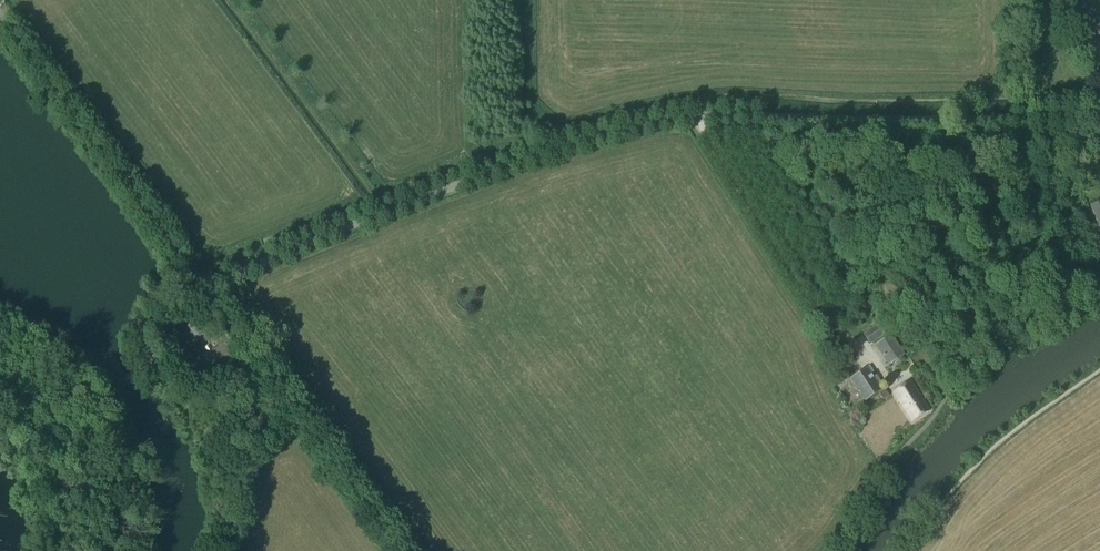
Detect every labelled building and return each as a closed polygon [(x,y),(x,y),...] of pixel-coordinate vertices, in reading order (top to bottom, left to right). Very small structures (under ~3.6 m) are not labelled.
[(1096,44),(1095,44),(1099,54),(1099,25),(1097,19),(1087,23),(1096,44)] [(1090,205),(1099,229),(1099,201),(1090,205)] [(187,327),(200,345),(210,338),(196,320),(187,327)] [(885,335),(878,324),(862,334),(869,345),(885,335)] [(904,355),(891,335),(876,345),(889,365),(904,355)] [(850,378),(865,401),(884,388),(869,366),(850,378)] [(893,392),(911,421),(930,410),(912,381),(893,392)] [(883,399),(889,396),(885,390),(880,394),(883,399)]
